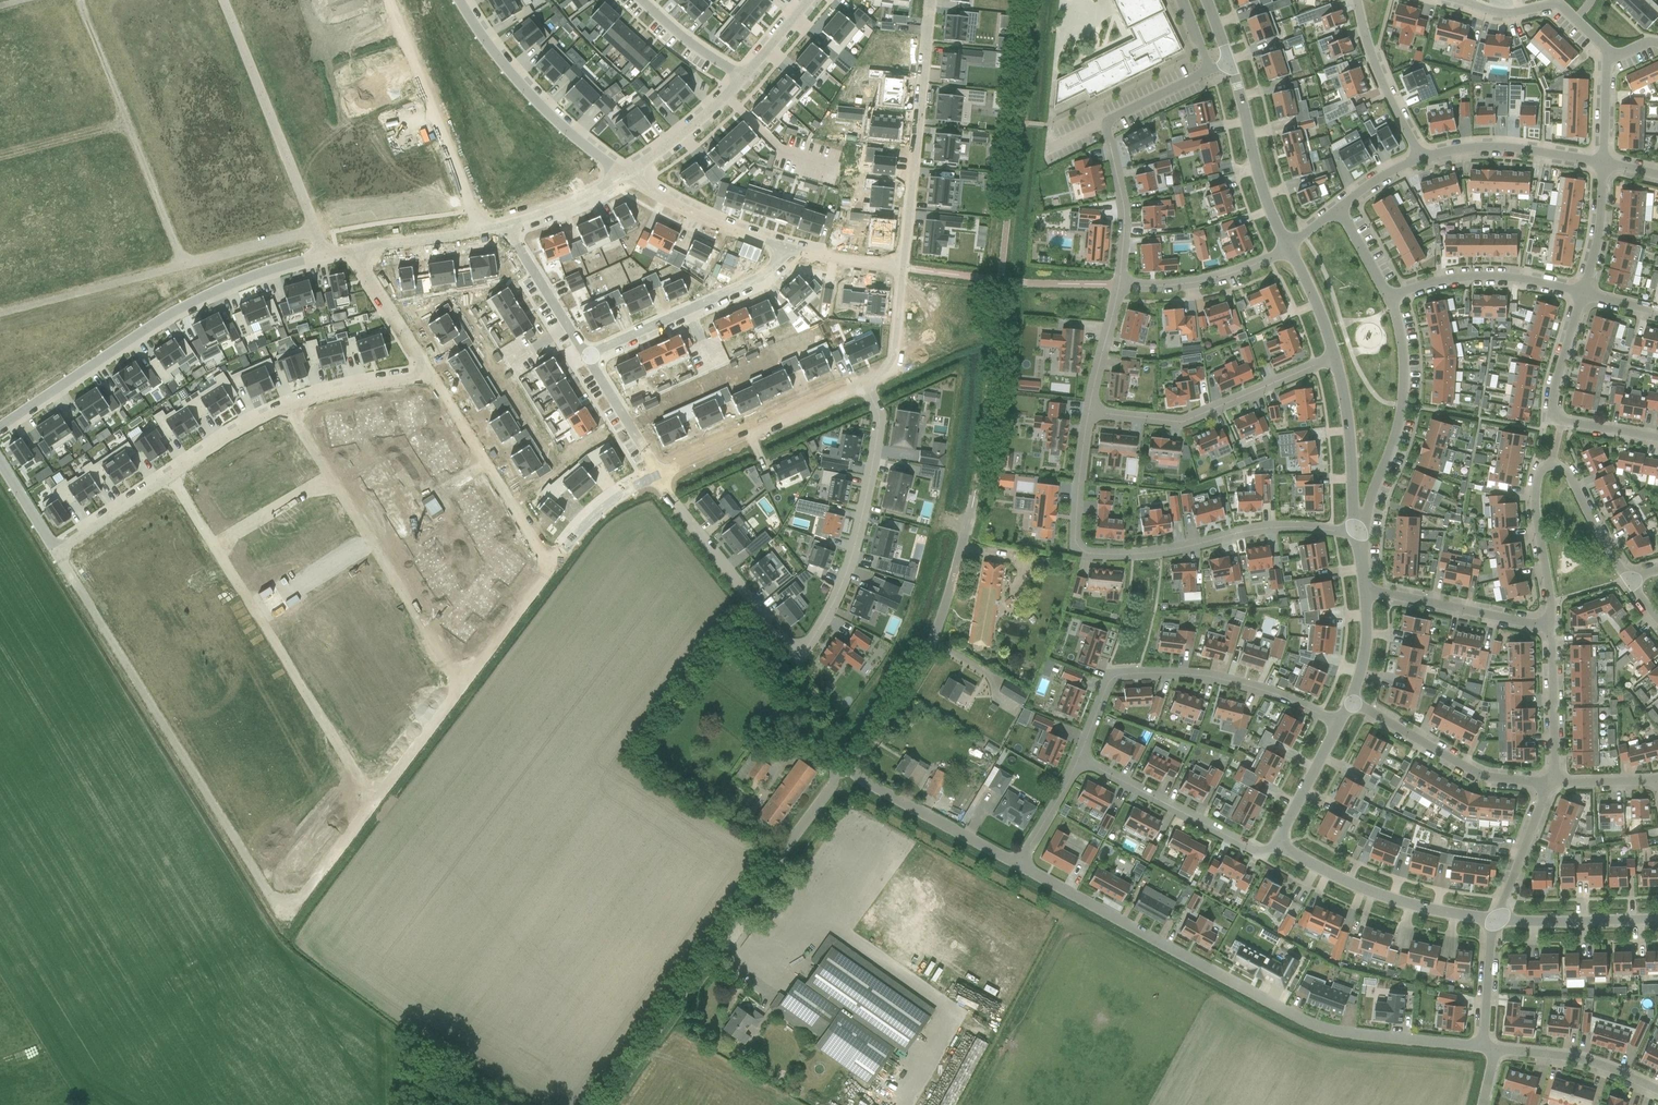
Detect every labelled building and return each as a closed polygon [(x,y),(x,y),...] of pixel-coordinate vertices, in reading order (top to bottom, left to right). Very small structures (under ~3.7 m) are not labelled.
[(494,11),(512,0),(487,0),(494,11)] [(494,11),(501,23),(514,15),(518,21),(533,12),(528,5),(525,7),(521,0),(512,0),(494,11)] [(571,1),(578,11),(593,0),(570,0),(571,1)] [(677,5),(686,13),(699,0),(682,0),(677,5)] [(686,13),(695,22),(697,19),(707,9),(710,6),(712,4),(709,0),(699,0),(686,13)] [(737,6),(756,22),(764,13),(748,0),(741,0),(737,6)] [(764,13),(772,3),(768,0),(748,0),(764,13)] [(1111,0),(1126,30),(1128,29),(1133,39),(1084,63),(1086,67),(1082,69),(1081,68),(1056,80),(1053,109),(1054,109),(1054,107),(1086,91),(1089,97),(1094,94),(1095,96),(1164,62),(1163,60),(1183,51),(1163,11),(1165,11),(1160,0),(1112,0),(1111,0)] [(1626,9),(1635,0),(1616,0),(1626,9)] [(1636,19),(1653,2),(1651,0),(1635,0),(1626,9),(1636,19)] [(1264,14),(1248,20),(1253,32),(1275,24),(1271,12),(1273,12),(1272,9),(1278,7),(1276,1),(1273,3),(1262,7),(1264,14)] [(1647,30),(1657,18),(1657,6),(1653,2),(1636,19),(1647,30)] [(604,3),(590,18),(598,25),(612,10),(604,3)] [(1326,31),(1347,24),(1342,10),(1334,13),(1331,4),(1296,17),(1299,26),(1313,20),(1315,24),(1323,21),(1326,31)] [(1398,5),(1393,26),(1403,28),(1401,34),(1412,37),(1413,33),(1424,35),(1427,21),(1419,19),(1422,11),(1416,9),(1408,7),(1398,5)] [(555,6),(551,10),(555,15),(559,11),(555,6)] [(737,6),(729,15),(750,32),(749,31),(756,22),(737,6)] [(707,9),(697,19),(702,25),(711,16),(713,14),(712,14),(707,9)] [(858,9),(853,15),(865,24),(870,18),(858,9)] [(612,10),(598,25),(606,32),(601,36),(602,37),(620,17),(612,10)] [(559,11),(555,15),(559,20),(557,22),(561,27),(567,22),(559,11)] [(946,15),(944,40),(965,42),(966,25),(976,26),(977,13),(960,11),(959,16),(946,15)] [(838,12),(830,22),(851,40),(852,39),(851,39),(858,30),(859,31),(865,24),(853,15),(848,21),(838,12)] [(523,27),(512,36),(518,44),(541,25),(533,15),(521,25),(523,27)] [(730,16),(723,26),(742,42),(750,32),(729,15),(730,16)] [(892,15),(891,23),(895,24),(906,25),(907,17),(892,15)] [(620,17),(602,37),(610,44),(612,46),(627,28),(618,20),(620,17)] [(1455,53),(1453,58),(1470,62),(1476,41),(1467,39),(1470,26),(1460,24),(1460,23),(1450,21),(1440,19),(1434,40),(1454,45),(1452,52),(1455,53)] [(830,22),(821,32),(832,40),(827,46),(838,56),(851,40),(830,22)] [(881,22),(880,30),(894,31),(895,24),(891,23),(881,22)] [(1279,36),(1275,24),(1253,32),(1257,44),(1279,36)] [(1541,52),(1557,35),(1547,24),(1530,42),(1541,52)] [(541,25),(518,44),(524,52),(535,43),(537,45),(550,36),(541,25)] [(723,26),(714,35),(734,52),(742,42),(723,26)] [(627,28),(612,46),(613,47),(621,54),(637,37),(627,28)] [(1300,29),(1293,32),(1295,37),(1302,35),(1300,29)] [(1295,37),(1283,42),(1286,49),(1305,42),(1302,35),(1295,37)] [(1479,43),(1472,72),(1483,74),(1487,56),(1509,59),(1509,58),(1516,59),(1520,67),(1527,64),(1521,49),(1513,52),(1514,53),(1510,53),(1511,38),(1504,37),(1504,35),(1497,35),(1497,36),(1486,35),(1485,44),(1479,43)] [(1551,62),(1568,45),(1557,35),(1541,52),(1551,62)] [(1354,52),(1352,45),(1352,44),(1350,39),(1350,40),(1349,38),(1335,43),(1332,36),(1318,41),(1322,53),(1330,50),(1334,59),(1354,52)] [(545,55),(535,65),(544,75),(564,55),(555,46),(558,43),(552,37),(539,50),(545,55)] [(637,37),(621,54),(629,62),(631,63),(647,46),(637,37)] [(998,37),(996,50),(1005,51),(1006,38),(998,37)] [(870,59),(869,70),(891,72),(902,73),(903,67),(905,67),(908,40),(889,38),(887,61),(870,59)] [(811,43),(803,53),(825,72),(825,71),(838,56),(827,46),(822,52),(821,52),(821,51),(818,49),(811,43)] [(1551,62),(1562,73),(1579,55),(1568,45),(1551,62)] [(647,46),(631,63),(632,65),(641,72),(657,55),(650,49),(651,49),(647,46)] [(1261,56),(1265,69),(1287,62),(1283,49),(1261,56)] [(940,78),(940,79),(948,80),(948,83),(962,85),(964,62),(981,63),(982,53),(958,50),(958,55),(942,53),(940,72),(940,78)] [(803,53),(795,63),(801,69),(804,72),(804,71),(805,72),(800,78),(811,88),(825,72),(803,53)] [(564,55),(544,75),(554,85),(564,74),(570,80),(580,70),(564,55)] [(1364,80),(1360,67),(1351,71),(1347,61),(1323,70),(1327,80),(1338,76),(1342,87),(1337,89),(1338,89),(1364,80)] [(1292,74),(1287,62),(1265,69),(1270,82),(1292,74)] [(1645,69),(1652,83),(1657,80),(1657,63),(1645,69)] [(680,67),(664,82),(683,103),(693,94),(684,83),(690,77),(680,67)] [(1422,69),(1402,77),(1409,92),(1417,89),(1422,102),(1438,95),(1437,95),(1429,98),(1425,89),(1428,88),(1433,86),(1429,76),(1426,77),(1422,69)] [(1652,83),(1645,69),(1626,77),(1632,92),(1652,83)] [(575,85),(565,95),(574,105),(595,85),(580,70),(570,80),(575,85)] [(868,70),(868,79),(881,80),(878,104),(900,106),(901,97),(902,97),(903,89),(902,89),(902,80),(891,79),(891,72),(868,70)] [(785,75),(777,84),(797,103),(811,88),(800,78),(795,83),(785,75)] [(1587,95),(1588,80),(1563,79),(1563,94),(1587,95)] [(1338,89),(1342,101),(1334,104),(1335,104),(1337,109),(1324,114),(1326,124),(1356,110),(1352,101),(1350,99),(1369,92),(1364,80),(1338,89)] [(1297,81),(1288,83),(1290,90),(1296,89),(1296,86),(1298,85),(1297,81)] [(651,88),(644,95),(656,108),(662,102),(672,113),(683,103),(664,82),(654,91),(651,88)] [(777,84),(768,94),(787,111),(795,102),(797,103),(777,84)] [(595,85),(574,105),(584,114),(594,104),(600,109),(610,100),(595,85)] [(1477,125),(1496,124),(1496,117),(1507,116),(1508,86),(1495,86),(1495,90),(1493,90),(1493,99),(1495,99),(1495,107),(1476,108),(1477,125)] [(1510,86),(1509,116),(1520,116),(1520,126),(1536,126),(1536,107),(1521,106),(1521,102),(1524,102),(1524,91),(1521,91),(1522,86),(1510,86)] [(1273,94),(1276,107),(1301,101),(1298,88),(1296,89),(1290,90),(1273,94)] [(938,94),(936,120),(959,123),(961,103),(984,105),(986,92),(956,89),(955,96),(938,94)] [(993,91),(991,108),(999,109),(1001,92),(993,91)] [(768,94),(760,103),(779,120),(787,111),(768,94)] [(1563,94),(1562,108),(1587,109),(1587,95),(1563,94)] [(633,104),(622,112),(640,135),(651,126),(642,115),(648,110),(638,96),(631,101),(633,104)] [(1621,105),(1620,120),(1645,121),(1645,106),(1643,106),(1644,99),(1630,98),(1630,105),(1621,105)] [(610,100),(600,109),(606,115),(616,105),(610,100)] [(1205,126),(1205,124),(1214,122),(1209,101),(1193,104),(1196,115),(1185,117),(1188,130),(1186,130),(1188,138),(1208,134),(1206,126),(1205,126)] [(1301,102),(1301,101),(1276,107),(1279,120),(1296,116),(1298,123),(1308,120),(1307,114),(1302,115),(1299,102),(1301,102)] [(760,103),(751,112),(766,126),(775,117),(778,120),(779,120),(760,103)] [(1364,103),(1357,106),(1360,114),(1367,110),(1364,103)] [(1469,103),(1461,103),(1461,117),(1470,116),(1469,103)] [(837,107),(836,118),(862,121),(863,110),(837,107)] [(1436,109),(1437,112),(1427,114),(1431,134),(1443,132),(1443,133),(1449,132),(1449,131),(1457,130),(1453,109),(1448,110),(1447,107),(1436,109)] [(1562,108),(1562,123),(1586,123),(1587,109),(1562,108)] [(622,112),(611,121),(618,130),(615,132),(621,139),(624,137),(628,144),(640,135),(622,112)] [(869,117),(867,136),(898,139),(900,120),(869,117)] [(1314,118),(1308,120),(1298,123),(1297,123),(1299,130),(1282,135),(1285,147),(1308,141),(1305,130),(1316,127),(1314,118)] [(814,120),(810,126),(816,129),(820,123),(814,120)] [(1377,134),(1387,152),(1399,146),(1386,123),(1375,129),(1370,120),(1364,124),(1371,137),(1377,134)] [(1644,135),(1645,121),(1620,120),(1620,134),(1644,135)] [(743,121),(733,130),(751,148),(760,140),(743,121)] [(1562,123),(1561,138),(1586,138),(1586,123),(1562,123)] [(1126,138),(1121,140),(1129,156),(1154,143),(1147,128),(1142,130),(1141,129),(1125,136),(1126,138)] [(733,130),(725,138),(742,156),(738,152),(747,145),(750,149),(751,148),(733,130)] [(933,145),(932,152),(935,152),(934,162),(956,164),(959,136),(935,133),(934,145),(933,145)] [(972,133),(971,141),(986,143),(987,134),(972,133)] [(1644,150),(1644,135),(1620,134),(1619,149),(1644,150)] [(1329,136),(1319,138),(1322,147),(1331,145),(1329,136)] [(1348,144),(1359,165),(1372,158),(1370,155),(1377,151),(1369,138),(1363,142),(1360,137),(1348,144)] [(725,138),(716,145),(733,164),(742,156),(725,138)] [(1216,163),(1219,163),(1216,145),(1215,141),(1202,144),(1201,140),(1191,142),(1191,140),(1180,142),(1182,150),(1192,148),(1192,151),(1200,149),(1203,165),(1202,166),(1204,175),(1218,172),(1216,163)] [(1311,152),(1308,141),(1285,147),(1288,158),(1311,152)] [(1341,157),(1348,171),(1359,165),(1348,144),(1333,152),(1335,160),(1341,157)] [(716,145),(707,154),(716,164),(710,169),(719,180),(726,175),(724,173),(733,164),(716,145)] [(866,148),(865,162),(872,163),(871,173),(894,175),(896,159),(881,157),(882,149),(866,148)] [(1311,152),(1288,158),(1290,169),(1313,163),(1310,153),(1311,152)] [(1327,167),(1333,165),(1331,158),(1324,160),(1327,167)] [(1079,182),(1083,198),(1095,196),(1094,191),(1105,189),(1099,165),(1091,167),(1089,159),(1073,162),(1078,182),(1079,182)] [(1145,173),(1135,175),(1139,194),(1166,188),(1162,174),(1171,172),(1169,160),(1143,166),(1145,173)] [(696,163),(679,175),(687,187),(696,181),(700,186),(708,180),(712,186),(719,180),(710,169),(704,174),(696,163)] [(1313,163),(1290,169),(1293,179),(1312,174),(1315,173),(1313,163)] [(1470,192),(1482,193),(1483,170),(1483,171),(1471,170),(1470,192)] [(1495,171),(1483,170),(1482,193),(1494,193),(1495,171)] [(960,171),(959,180),(976,182),(977,173),(960,171)] [(1494,193),(1506,194),(1507,172),(1495,171),(1494,193)] [(1506,194),(1517,194),(1518,172),(1507,172),(1506,194)] [(1517,194),(1530,195),(1531,173),(1518,172),(1517,194)] [(1444,177),(1450,198),(1462,195),(1456,174),(1444,177)] [(1297,193),(1303,207),(1303,206),(1321,199),(1316,186),(1329,181),(1327,175),(1312,180),(1314,186),(1297,193)] [(930,177),(927,205),(951,207),(954,179),(930,177)] [(1450,198),(1444,177),(1432,180),(1438,201),(1450,198)] [(1582,196),(1584,181),(1560,177),(1558,192),(1582,196)] [(863,203),(862,211),(875,213),(875,208),(890,210),(893,188),(877,187),(878,180),(865,179),(864,188),(871,189),(869,203),(863,203)] [(1438,201),(1432,180),(1420,184),(1426,205),(1438,201)] [(721,182),(716,196),(724,198),(722,205),(740,211),(749,185),(748,185),(744,197),(726,192),(728,184),(721,182)] [(1201,182),(1191,184),(1193,193),(1203,191),(1201,182)] [(1217,216),(1233,211),(1230,202),(1231,202),(1227,189),(1226,190),(1224,184),(1209,189),(1211,195),(1205,196),(1209,209),(1215,207),(1217,216)] [(749,185),(740,211),(741,211),(742,209),(752,213),(760,188),(749,185)] [(760,188),(752,213),(764,216),(771,192),(760,188)] [(1622,190),(1621,205),(1646,207),(1647,192),(1622,190)] [(1407,194),(1405,195),(1408,200),(1410,199),(1414,197),(1411,191),(1407,193),(1407,194)] [(771,192),(764,216),(774,219),(774,220),(775,220),(781,200),(770,197),(772,192),(771,192)] [(1558,192),(1556,206),(1580,210),(1582,196),(1558,192)] [(1397,206),(1391,196),(1373,205),(1379,216),(1397,206)] [(781,200),(775,220),(786,223),(794,199),(793,199),(791,204),(781,200)] [(794,199),(786,223),(786,224),(787,223),(797,227),(796,229),(797,229),(805,202),(794,199)] [(1142,207),(1143,222),(1142,222),(1142,228),(1143,228),(1143,230),(1164,229),(1163,216),(1166,216),(1165,206),(1162,206),(1162,201),(1150,202),(1150,207),(1142,207)] [(805,202),(797,229),(808,232),(815,210),(804,207),(805,203),(805,202)] [(625,203),(612,210),(619,223),(613,227),(618,239),(626,235),(623,229),(635,223),(625,203)] [(1645,221),(1646,207),(1621,205),(1621,206),(1620,220),(1645,221)] [(1380,216),(1386,226),(1403,217),(1397,206),(1379,216),(1379,217),(1380,216)] [(1556,206),(1554,221),(1578,224),(1580,210),(1556,206)] [(1098,221),(1099,221),(1100,211),(1078,209),(1077,228),(1088,230),(1086,262),(1106,264),(1109,226),(1098,225),(1098,221)] [(815,210),(808,232),(820,236),(823,226),(830,229),(834,215),(826,212),(825,216),(814,213),(815,211),(815,210)] [(850,213),(849,221),(872,223),(870,244),(889,246),(891,224),(876,222),(876,215),(850,213)] [(600,216),(588,222),(599,248),(618,239),(613,227),(605,229),(600,216)] [(925,219),(922,254),(939,256),(940,247),(946,247),(947,236),(942,235),(943,226),(955,228),(956,217),(939,216),(938,221),(925,219)] [(1386,226),(1391,237),(1408,227),(1403,217),(1386,226)] [(1644,236),(1645,221),(1620,220),(1619,234),(1644,236)] [(1554,221),(1552,234),(1552,235),(1575,238),(1575,239),(1576,239),(1578,224),(1554,221)] [(581,240),(575,243),(580,256),(599,248),(588,222),(576,227),(581,240)] [(643,231),(636,245),(644,248),(645,247),(656,253),(658,248),(667,229),(656,223),(650,235),(643,231)] [(1222,248),(1226,259),(1252,250),(1243,225),(1226,231),(1231,245),(1222,248)] [(1391,237),(1397,247),(1414,237),(1408,227),(1391,237)] [(667,229),(658,248),(669,254),(665,262),(672,266),(679,253),(672,249),(679,234),(667,229)] [(563,232),(551,237),(558,257),(570,253),(572,259),(580,256),(575,243),(568,245),(563,232)] [(1573,252),(1575,239),(1575,238),(1552,235),(1552,234),(1551,234),(1548,249),(1573,252)] [(1458,257),(1458,235),(1446,235),(1446,257),(1458,257)] [(1458,257),(1470,257),(1470,235),(1458,235),(1458,257)] [(1482,257),(1482,235),(1470,235),(1470,257),(1482,257)] [(1493,257),(1493,235),(1482,235),(1482,257),(1493,257)] [(1505,257),(1505,235),(1493,235),(1493,257),(1505,257)] [(1505,235),(1505,257),(1518,257),(1517,235),(1505,235)] [(545,239),(538,241),(547,264),(559,260),(558,257),(551,236),(545,238),(545,239)] [(1402,257),(1420,248),(1414,237),(1397,247),(1402,257)] [(1140,245),(1142,272),(1170,271),(1169,260),(1161,260),(1159,238),(1147,239),(1147,244),(1140,245)] [(679,253),(672,266),(679,269),(684,259),(693,264),(696,258),(706,263),(712,250),(693,240),(686,256),(679,253)] [(1642,247),(1618,241),(1615,255),(1638,261),(1642,247)] [(1195,247),(1198,261),(1208,258),(1205,244),(1195,247)] [(1402,257),(1408,268),(1426,258),(1420,248),(1402,257)] [(1548,249),(1546,264),(1570,267),(1573,252),(1548,249)] [(481,257),(485,284),(486,284),(485,281),(497,279),(493,254),(481,256),(481,257)] [(1635,276),(1638,261),(1615,255),(1611,269),(1610,270),(1635,276)] [(470,272),(462,273),(464,287),(485,284),(481,257),(468,259),(470,272)] [(453,261),(440,263),(444,291),(445,290),(445,289),(457,288),(457,289),(464,287),(462,273),(455,274),(453,261)] [(429,278),(421,279),(424,294),(444,291),(440,263),(427,265),(429,278)] [(412,267),(397,269),(402,297),(424,294),(421,279),(414,280),(412,267)] [(1631,290),(1635,276),(1610,270),(1607,284),(1631,290)] [(579,272),(565,278),(568,285),(582,279),(579,272)] [(332,292),(325,293),(328,310),(336,309),(336,305),(349,302),(347,289),(345,281),(343,273),(329,276),(332,292)] [(655,273),(648,276),(654,289),(661,286),(668,302),(688,293),(682,279),(672,284),(669,278),(660,282),(655,273)] [(798,275),(788,284),(807,305),(817,296),(815,293),(821,288),(813,280),(807,285),(798,275)] [(644,285),(632,290),(641,310),(653,305),(647,292),(654,289),(648,276),(641,279),(644,285)] [(1655,290),(1657,279),(1652,278),(1649,288),(1655,290)] [(582,279),(568,285),(571,293),(585,287),(582,279)] [(309,280),(296,284),(304,312),(303,307),(315,303),(316,308),(324,306),(320,293),(313,295),(309,280)] [(287,302),(280,305),(284,318),(304,312),(296,284),(282,288),(287,302)] [(788,284),(779,293),(788,302),(781,309),(789,321),(792,325),(801,316),(798,313),(807,305),(788,284)] [(1246,297),(1245,297),(1250,307),(1250,306),(1251,306),(1259,302),(1260,302),(1263,300),(1268,312),(1265,313),(1264,313),(1267,321),(1268,321),(1268,320),(1286,312),(1285,312),(1274,285),(1274,284),(1258,291),(1259,291),(1259,292),(1246,297)] [(507,287),(486,301),(492,311),(514,298),(507,287)] [(824,288),(822,303),(830,304),(832,289),(824,288)] [(843,289),(841,304),(849,304),(850,302),(867,304),(866,314),(883,316),(885,294),(868,293),(851,292),(851,290),(843,289)] [(618,290),(611,293),(617,306),(624,303),(629,315),(641,310),(632,290),(620,295),(618,290)] [(611,293),(592,301),(603,327),(605,326),(605,327),(608,325),(615,322),(610,309),(617,306),(611,293)] [(263,296),(251,301),(260,324),(269,320),(271,326),(281,322),(273,299),(265,302),(263,296)] [(1484,296),(1473,296),(1472,317),(1484,317),(1484,296)] [(1484,317),(1495,318),(1496,296),(1484,296),(1484,317)] [(1495,318),(1507,318),(1507,296),(1496,296),(1495,318)] [(514,298),(492,311),(492,312),(495,311),(500,320),(503,319),(520,308),(514,298)] [(768,300),(756,305),(765,324),(776,318),(779,326),(789,321),(781,309),(773,312),(768,300)] [(1235,303),(1239,311),(1246,308),(1242,300),(1235,303)] [(1427,315),(1447,312),(1444,300),(1425,304),(1427,315)] [(241,311),(234,314),(242,337),(253,333),(250,325),(258,321),(259,324),(260,324),(251,301),(248,302),(242,304),(239,306),(241,311)] [(592,301),(580,307),(586,321),(588,326),(591,332),(603,327),(592,301)] [(1554,319),(1558,307),(1537,301),(1534,312),(1554,319)] [(436,320),(428,325),(434,335),(458,321),(458,320),(455,322),(449,312),(452,310),(447,303),(435,311),(439,318),(435,320),(436,320)] [(830,304),(822,303),(821,303),(819,317),(823,322),(828,319),(830,304)] [(1230,331),(1240,328),(1234,309),(1229,311),(1226,303),(1203,310),(1208,326),(1216,323),(1217,328),(1227,324),(1230,331)] [(745,308),(756,333),(767,328),(756,305),(746,310),(745,308)] [(520,308),(503,319),(509,329),(526,318),(520,308)] [(745,308),(734,313),(742,331),(753,326),(756,333),(745,308)] [(1193,316),(1183,317),(1182,309),(1163,310),(1165,332),(1178,331),(1179,334),(1187,334),(1188,342),(1196,341),(1193,316)] [(1145,328),(1148,315),(1127,310),(1120,339),(1136,343),(1140,327),(1145,328)] [(1427,315),(1430,326),(1449,323),(1447,312),(1427,315)] [(1534,312),(1531,323),(1551,329),(1554,319),(1534,312)] [(206,318),(206,319),(218,345),(230,339),(232,342),(239,338),(232,322),(225,326),(219,313),(206,319),(206,318)] [(734,313),(723,318),(732,336),(742,331),(734,313)] [(1596,316),(1592,330),(1615,337),(1620,323),(1596,316)] [(526,318),(509,329),(515,339),(523,335),(526,340),(535,335),(531,330),(533,328),(526,318)] [(714,327),(708,330),(711,337),(711,338),(718,335),(718,336),(720,341),(732,336),(723,318),(712,323),(714,327)] [(199,338),(193,342),(199,354),(218,345),(206,319),(193,325),(199,338)] [(458,321),(434,335),(435,336),(435,337),(440,344),(441,346),(452,339),(456,345),(469,338),(458,321)] [(1430,326),(1432,337),(1451,333),(1449,323),(1430,326)] [(1531,323),(1527,334),(1548,340),(1551,329),(1531,323)] [(1284,355),(1269,361),(1272,368),(1292,359),(1290,356),(1301,352),(1292,327),(1284,330),(1283,327),(1275,329),(1277,333),(1276,333),(1279,339),(1274,340),(1278,351),(1282,349),(1284,355)] [(1657,331),(1645,328),(1643,340),(1635,338),(1632,353),(1640,354),(1641,349),(1648,351),(1648,356),(1652,357),(1654,352),(1653,352),(1657,331)] [(1060,360),(1059,371),(1078,373),(1082,330),(1062,329),(1062,336),(1050,335),(1049,346),(1059,347),(1058,360),(1060,360)] [(1611,352),(1615,337),(1592,330),(1588,344),(1611,352)] [(380,331),(368,335),(375,360),(388,356),(380,331)] [(337,340),(327,343),(333,366),(346,363),(344,357),(352,356),(351,353),(348,339),(346,332),(335,335),(337,340)] [(1238,341),(1247,338),(1245,332),(1236,335),(1238,341)] [(1434,348),(1453,344),(1451,333),(1432,337),(1434,348)] [(1527,334),(1524,344),(1545,350),(1548,340),(1527,334)] [(354,337),(348,339),(351,353),(358,350),(362,364),(375,360),(368,335),(367,335),(368,338),(356,342),(354,337)] [(668,340),(679,363),(690,358),(686,350),(692,347),(688,338),(682,341),(679,335),(669,340),(668,340)] [(851,365),(879,352),(871,335),(854,342),(853,340),(844,344),(845,346),(843,347),(851,365)] [(174,338),(163,345),(178,368),(187,362),(190,367),(199,361),(184,339),(178,343),(174,338)] [(460,352),(447,360),(454,370),(475,357),(469,347),(473,344),(469,338),(456,345),(460,352)] [(316,339),(305,342),(311,366),(319,364),(320,370),(333,366),(327,343),(327,346),(318,348),(316,339)] [(668,340),(657,345),(668,368),(679,363),(668,340)] [(826,342),(807,351),(818,376),(830,371),(825,359),(832,356),(826,342)] [(1433,348),(1434,359),(1456,357),(1453,344),(1434,348),(1433,348)] [(1524,344),(1521,355),(1541,362),(1545,350),(1524,344)] [(1607,366),(1611,352),(1588,344),(1584,359),(1607,366)] [(156,357),(149,362),(164,384),(174,378),(170,373),(178,368),(163,345),(161,347),(161,346),(155,350),(156,350),(153,352),(156,357)] [(657,345),(647,350),(657,373),(658,373),(657,371),(666,366),(667,369),(668,368),(657,345)] [(300,347),(288,352),(298,380),(307,377),(302,363),(306,362),(300,347)] [(647,350),(636,355),(646,378),(657,373),(647,350)] [(837,350),(831,353),(836,363),(842,360),(837,350)] [(795,356),(788,359),(794,373),(801,369),(806,382),(818,376),(807,351),(806,351),(809,357),(798,362),(795,356)] [(288,352),(276,356),(281,371),(284,370),(288,383),(298,380),(288,352)] [(541,364),(532,370),(538,381),(559,367),(556,362),(552,357),(549,359),(546,353),(538,358),(541,364)] [(1200,353),(1181,354),(1181,362),(1201,361),(1200,353)] [(636,357),(626,362),(637,385),(635,380),(645,376),(646,378),(636,355),(635,355),(636,357)] [(1213,378),(1219,392),(1253,377),(1249,369),(1254,367),(1250,355),(1243,357),(1245,364),(1237,367),(1234,361),(1230,362),(1228,363),(1224,365),(1225,367),(1213,373),(1214,377),(1213,378)] [(475,357),(454,370),(460,380),(481,367),(475,357)] [(1435,369),(1455,371),(1456,357),(1434,359),(1434,370),(1435,370),(1435,369)] [(270,358),(251,367),(262,393),(275,388),(269,374),(276,371),(270,358)] [(783,367),(772,372),(781,393),(793,388),(787,376),(794,373),(788,359),(781,362),(783,367)] [(1108,399),(1125,401),(1126,386),(1128,386),(1130,369),(1138,369),(1139,362),(1136,362),(1136,360),(1126,359),(1125,361),(1121,360),(1119,373),(1111,372),(1108,399)] [(124,369),(140,393),(151,386),(153,388),(160,384),(150,369),(144,373),(136,361),(124,369)] [(626,362),(615,367),(625,390),(637,385),(626,362)] [(1536,378),(1538,366),(1517,362),(1515,374),(1536,378)] [(1582,363),(1579,377),(1603,383),(1606,368),(1582,363)] [(1652,372),(1653,365),(1646,363),(1644,370),(1652,372)] [(251,367),(231,375),(237,388),(244,385),(250,399),(262,393),(251,367)] [(481,367),(460,380),(466,390),(488,377),(487,376),(483,379),(477,370),(482,367),(481,367)] [(559,367),(538,381),(539,381),(541,380),(547,389),(565,378),(562,373),(563,373),(559,367)] [(1165,389),(1167,407),(1186,404),(1185,401),(1199,399),(1196,381),(1203,380),(1202,367),(1181,370),(1183,381),(1175,383),(1176,387),(1165,389)] [(124,369),(112,377),(120,389),(114,393),(122,405),(140,393),(124,369)] [(1435,381),(1454,382),(1455,371),(1435,369),(1435,370),(1435,381)] [(217,383),(208,388),(223,411),(225,409),(226,410),(231,406),(234,404),(231,399),(237,395),(223,372),(213,378),(217,383)] [(760,374),(760,375),(771,398),(781,393),(772,372),(771,372),(772,375),(763,379),(760,374)] [(1535,389),(1536,378),(1515,374),(1513,385),(1535,389)] [(760,375),(749,379),(761,405),(760,403),(771,398),(760,375)] [(488,377),(466,390),(472,400),(494,387),(488,377)] [(1600,397),(1603,383),(1579,377),(1576,392),(1600,397)] [(565,378),(547,389),(553,399),(570,388),(564,379),(565,378)] [(752,386),(742,391),(750,410),(761,405),(749,379),(749,380),(752,386)] [(1017,390),(1029,391),(1029,382),(1017,381),(1017,390)] [(1434,392),(1453,393),(1454,382),(1435,381),(1434,392)] [(1533,400),(1535,389),(1513,385),(1511,396),(1533,400)] [(97,387),(85,395),(101,419),(119,407),(111,395),(105,399),(97,387)] [(494,387),(472,400),(479,411),(492,403),(496,409),(508,401),(504,395),(500,397),(494,387)] [(727,387),(719,390),(725,404),(732,400),(739,415),(750,410),(742,391),(731,396),(727,387)] [(1632,417),(1636,391),(1632,390),(1630,395),(1624,394),(1624,389),(1617,387),(1615,396),(1614,402),(1621,403),(1619,415),(1632,417)] [(198,391),(189,396),(202,417),(209,413),(212,418),(223,411),(208,388),(200,393),(198,391)] [(570,388),(553,399),(559,409),(576,398),(570,388)] [(1310,388),(1294,390),(1298,422),(1314,420),(1313,408),(1314,408),(1313,399),(1312,399),(1310,388)] [(719,390),(701,399),(712,424),(724,419),(720,411),(719,407),(718,407),(725,404),(719,390)] [(1647,407),(1653,408),(1656,394),(1648,393),(1647,398),(1641,397),(1641,391),(1636,391),(1632,417),(1644,420),(1647,407)] [(924,392),(922,400),(935,402),(937,394),(924,392)] [(1453,393),(1434,392),(1433,403),(1453,405),(1453,393)] [(1596,411),(1600,397),(1576,392),(1573,406),(1596,411)] [(85,395),(74,402),(82,415),(76,419),(84,430),(101,419),(85,395)] [(641,395),(630,400),(633,407),(644,402),(641,395)] [(174,410),(188,433),(199,426),(196,421),(202,417),(189,396),(180,402),(184,407),(176,412),(174,410)] [(1531,410),(1533,400),(1511,396),(1509,407),(1531,410)] [(645,402),(642,403),(645,411),(652,408),(655,416),(663,412),(659,404),(656,397),(651,400),(645,402)] [(576,398),(557,410),(563,420),(584,407),(582,408),(576,398)] [(415,400),(408,401),(412,423),(425,420),(421,399),(415,400)] [(701,399),(682,407),(688,421),(695,418),(696,422),(697,421),(700,430),(712,424),(701,399)] [(398,418),(391,419),(394,433),(401,432),(400,425),(412,423),(408,401),(401,402),(401,403),(395,404),(398,418)] [(500,416),(489,423),(495,433),(514,422),(519,418),(508,401),(496,409),(500,416)] [(1047,438),(1045,448),(1064,451),(1068,420),(1064,420),(1066,404),(1049,402),(1047,418),(1042,417),(1042,422),(1041,422),(1040,424),(1041,424),(1041,429),(1046,430),(1045,438),(1047,438)] [(1277,405),(1268,407),(1270,421),(1280,419),(1277,405)] [(381,407),(368,409),(372,431),(385,428),(386,435),(394,433),(391,419),(383,421),(381,407)] [(584,407),(563,420),(563,421),(565,420),(571,429),(569,430),(569,431),(591,417),(584,407)] [(682,407),(663,416),(674,441),(675,441),(675,442),(686,436),(681,424),(688,421),(682,407)] [(1509,407),(1507,418),(1529,422),(1531,410),(1509,407)] [(358,426),(351,427),(353,441),(361,440),(360,433),(372,431),(368,409),(355,412),(358,426)] [(162,410),(153,416),(167,439),(174,435),(177,440),(188,433),(174,410),(166,415),(162,410)] [(915,450),(917,433),(916,432),(919,413),(898,410),(897,410),(894,427),(893,427),(890,446),(915,450)] [(59,412),(47,420),(63,444),(74,437),(76,440),(83,435),(73,421),(67,425),(59,412)] [(1238,418),(1232,421),(1240,439),(1254,433),(1255,436),(1268,430),(1262,417),(1256,420),(1253,412),(1247,415),(1246,414),(1238,418)] [(340,415),(326,418),(330,439),(345,436),(346,443),(353,441),(351,427),(343,429),(340,415)] [(140,416),(134,420),(137,425),(143,421),(140,416)] [(664,419),(653,424),(663,447),(674,441),(663,416),(662,416),(664,419)] [(591,417),(569,431),(576,441),(597,428),(591,417)] [(1432,419),(1428,431),(1449,437),(1456,439),(1460,428),(1453,426),(1432,419)] [(47,420),(36,428),(44,440),(38,444),(46,456),(63,444),(47,420)] [(134,420),(128,424),(131,429),(137,425),(134,420)] [(514,422),(495,433),(502,444),(513,437),(517,443),(530,435),(525,429),(520,432),(514,422)] [(142,432),(159,457),(167,452),(159,440),(161,438),(154,427),(144,434),(142,432)] [(1215,432),(1213,428),(1211,429),(1211,430),(1208,432),(1207,431),(1192,437),(1195,445),(1196,447),(1199,454),(1213,448),(1217,457),(1231,451),(1222,429),(1215,432)] [(1424,441),(1424,442),(1446,449),(1449,437),(1428,431),(1425,442),(1424,441)] [(1524,448),(1527,436),(1498,431),(1496,443),(1500,444),(1524,448)] [(142,432),(131,439),(140,452),(142,451),(150,462),(159,457),(142,432)] [(1294,434),(1278,436),(1279,446),(1288,445),(1289,456),(1297,455),(1298,467),(1300,467),(1309,466),(1316,465),(1316,463),(1317,463),(1315,447),(1314,447),(1313,441),(1307,441),(1306,432),(1294,433),(1294,434)] [(284,433),(271,441),(278,452),(272,456),(280,468),(286,464),(283,459),(295,451),(284,433)] [(423,434),(411,441),(415,448),(427,440),(423,434)] [(820,464),(820,465),(847,470),(849,459),(857,461),(862,437),(845,434),(845,435),(841,434),(839,448),(838,456),(822,454),(822,457),(821,457),(820,464)] [(1113,458),(1115,458),(1119,458),(1120,454),(1134,455),(1136,438),(1099,434),(1097,451),(1109,452),(1108,457),(1113,457),(1113,458)] [(518,452),(510,457),(517,468),(541,453),(530,435),(517,443),(521,449),(521,450),(517,452),(518,452)] [(1157,464),(1168,465),(1169,457),(1177,458),(1177,461),(1176,462),(1178,462),(1180,443),(1168,441),(1168,439),(1151,437),(1151,439),(1149,439),(1147,458),(1158,460),(1157,464)] [(21,438),(8,446),(25,471),(44,459),(36,447),(30,451),(21,438)] [(427,440),(415,448),(419,455),(424,451),(431,462),(450,450),(443,439),(431,447),(427,440)] [(128,442),(110,454),(126,477),(137,470),(129,458),(136,454),(128,442)] [(389,442),(381,447),(384,451),(391,446),(389,442)] [(608,442),(586,455),(594,467),(602,462),(609,473),(622,466),(608,442)] [(1424,442),(1421,453),(1447,461),(1450,450),(1446,449),(1424,442)] [(1500,444),(1498,455),(1522,460),(1524,448),(1500,444)] [(1592,475),(1599,471),(1604,469),(1603,468),(1601,462),(1608,459),(1602,447),(1595,450),(1594,447),(1582,453),(1592,475)] [(370,450),(352,461),(358,470),(375,459),(370,450)] [(450,450),(431,462),(438,473),(447,467),(451,473),(458,469),(454,463),(456,461),(450,450)] [(943,466),(944,454),(938,453),(939,452),(936,452),(936,453),(920,450),(918,462),(943,466)] [(395,452),(390,456),(393,461),(399,457),(395,452)] [(1627,452),(1627,454),(1624,468),(1624,470),(1642,473),(1649,474),(1652,460),(1645,459),(1645,456),(1627,452)] [(541,453),(517,468),(524,479),(531,474),(535,472),(539,478),(552,470),(547,464),(546,464),(540,454),(541,453)] [(772,466),(771,466),(778,482),(779,481),(799,472),(807,469),(808,469),(807,468),(807,467),(806,465),(800,453),(800,454),(772,466)] [(1421,454),(1418,465),(1443,473),(1447,461),(1421,453),(1420,454),(1421,454)] [(1627,454),(1620,453),(1617,467),(1624,468),(1627,454)] [(91,462),(104,482),(101,477),(107,473),(115,485),(126,477),(110,454),(93,465),(91,462)] [(568,470),(586,492),(587,491),(593,486),(593,485),(596,483),(590,476),(588,473),(587,473),(594,467),(586,455),(578,462),(578,463),(569,470),(568,470)] [(1498,455),(1496,467),(1520,471),(1522,460),(1498,455)] [(399,457),(393,461),(396,466),(402,462),(399,457)] [(375,459),(358,470),(364,479),(381,468),(375,459)] [(1652,460),(1649,474),(1656,475),(1655,478),(1657,478),(1657,461),(1652,460)] [(1239,469),(1245,467),(1242,461),(1236,463),(1239,469)] [(76,476),(75,476),(90,499),(93,497),(98,494),(101,491),(98,486),(104,482),(91,462),(82,468),(85,473),(77,478),(76,476)] [(921,465),(919,475),(932,477),(942,479),(944,468),(921,464),(920,465),(921,465)] [(1611,465),(1603,468),(1604,469),(1599,471),(1602,477),(1594,481),(1602,497),(1618,489),(1611,474),(1615,472),(1611,465)] [(53,474),(49,467),(35,476),(39,483),(53,474)] [(1496,467),(1494,480),(1488,479),(1487,487),(1507,490),(1508,484),(1518,486),(1520,471),(1496,467)] [(381,468),(364,479),(369,488),(389,476),(389,475),(386,477),(381,468)] [(406,470),(401,473),(404,479),(410,475),(406,470)] [(548,483),(548,484),(560,496),(567,490),(568,490),(567,490),(570,493),(576,500),(586,492),(568,470),(550,485),(548,483)] [(881,507),(901,512),(902,512),(901,512),(907,488),(909,488),(909,487),(912,477),(912,476),(889,470),(889,471),(887,481),(886,482),(888,482),(882,507),(881,507)] [(1416,470),(1411,481),(1431,490),(1436,479),(1416,470)] [(416,471),(413,474),(417,481),(421,478),(416,471)] [(823,471),(821,483),(830,485),(827,499),(846,503),(850,482),(844,481),(845,475),(823,471)] [(768,473),(760,476),(767,492),(775,489),(768,473)] [(1243,512),(1244,513),(1255,512),(1254,511),(1261,511),(1261,504),(1268,503),(1267,484),(1270,484),(1269,475),(1267,475),(1267,474),(1254,475),(1255,492),(1251,492),(1251,491),(1249,491),(1249,492),(1235,493),(1237,512),(1243,512)] [(410,475),(404,479),(407,484),(413,480),(410,475)] [(1012,487),(1013,476),(1000,475),(999,485),(1012,487)] [(65,479),(56,485),(70,505),(76,501),(80,506),(90,499),(75,476),(67,482),(65,479)] [(389,476),(369,488),(370,488),(372,487),(378,495),(395,484),(389,476)] [(1312,476),(1294,476),(1295,487),(1304,486),(1305,512),(1322,511),(1322,501),(1322,494),(1321,494),(1321,484),(1312,484),(1312,476)] [(1411,481),(1406,492),(1431,503),(1435,492),(1431,490),(1411,481)] [(1024,499),(1023,510),(1033,511),(1031,528),(1041,529),(1040,539),(1050,540),(1052,530),(1054,521),(1055,521),(1056,511),(1055,511),(1058,486),(1044,484),(1037,483),(1035,499),(1035,501),(1024,499)] [(395,484),(378,495),(384,504),(401,494),(395,484)] [(545,496),(536,507),(555,523),(564,511),(554,503),(560,496),(548,484),(540,492),(545,496)] [(54,495),(42,503),(47,510),(44,512),(49,520),(52,518),(58,527),(70,519),(61,504),(66,500),(70,505),(56,485),(50,490),(54,495)] [(466,497),(458,502),(464,512),(481,502),(475,491),(472,493),(469,487),(462,491),(466,497)] [(1626,506),(1618,489),(1602,497),(1609,513),(1626,506)] [(1406,492),(1401,504),(1422,512),(1422,511),(1427,514),(1432,503),(1431,503),(1406,492)] [(400,507),(387,515),(394,526),(413,514),(406,504),(413,499),(409,493),(396,500),(400,507)] [(1191,512),(1195,526),(1206,523),(1206,524),(1208,523),(1212,521),(1212,522),(1214,522),(1214,521),(1224,518),(1219,498),(1192,506),(1190,493),(1181,494),(1183,513),(1191,512)] [(706,494),(694,504),(712,526),(724,516),(720,512),(724,508),(732,518),(741,511),(727,494),(718,501),(720,503),(716,506),(706,494)] [(1632,499),(1636,505),(1642,501),(1639,495),(1632,499)] [(1517,516),(1517,503),(1505,503),(1505,496),(1490,497),(1491,517),(1517,516)] [(798,499),(795,511),(825,519),(821,533),(838,538),(838,536),(839,532),(843,516),(827,512),(829,506),(798,499)] [(1112,539),(1122,540),(1124,521),(1106,519),(1107,510),(1111,510),(1112,501),(1097,500),(1096,509),(1098,509),(1097,518),(1095,537),(1104,538),(1104,539),(1112,540),(1112,539)] [(481,502),(464,512),(470,522),(488,512),(481,502)] [(1152,534),(1152,536),(1163,535),(1163,533),(1171,532),(1170,521),(1172,520),(1172,522),(1180,521),(1178,506),(1170,506),(1172,516),(1169,516),(1169,514),(1161,515),(1160,509),(1148,510),(1149,517),(1140,518),(1142,536),(1152,534)] [(1625,526),(1629,532),(1641,525),(1638,519),(1638,518),(1631,506),(1612,518),(1619,530),(1625,526)] [(240,510),(228,518),(232,525),(244,517),(240,510)] [(321,512),(315,516),(318,521),(324,517),(321,512)] [(488,512),(470,522),(477,532),(494,522),(488,512)] [(413,514),(394,526),(401,537),(414,529),(418,535),(430,527),(426,521),(419,525),(413,514)] [(444,515),(440,518),(444,525),(448,522),(444,515)] [(730,528),(721,535),(737,555),(744,549),(745,551),(750,557),(772,539),(771,539),(765,531),(765,530),(750,542),(738,528),(744,523),(740,518),(738,516),(727,525),(729,527),(730,528)] [(1419,530),(1420,518),(1398,516),(1397,529),(1419,530)] [(1517,516),(1491,517),(1492,530),(1493,539),(1508,536),(1507,529),(1518,528),(1517,516)] [(300,522),(294,525),(298,531),(303,528),(300,522)] [(439,522),(433,526),(437,531),(442,527),(439,522)] [(448,522),(444,525),(449,531),(452,529),(448,522)] [(494,522),(477,532),(483,542),(477,546),(489,539),(500,532),(494,522)] [(321,526),(313,531),(325,550),(336,544),(324,524),(321,526)] [(1641,525),(1629,532),(1633,538),(1627,542),(1635,557),(1653,552),(1649,538),(1645,531),(1641,525)] [(283,526),(278,530),(281,535),(287,532),(283,526)] [(878,526),(870,555),(881,558),(880,560),(878,559),(876,568),(894,573),(893,575),(902,578),(903,575),(905,576),(904,579),(914,581),(916,572),(907,570),(908,567),(890,562),(890,560),(891,560),(894,548),(896,543),(895,543),(898,531),(878,526)] [(418,535),(407,542),(413,551),(430,541),(424,531),(430,528),(430,527),(418,535)] [(1419,542),(1419,530),(1397,529),(1397,540),(1419,542)] [(287,532),(281,535),(285,541),(290,537),(287,532)] [(447,535),(441,539),(445,544),(450,540),(447,535)] [(456,535),(452,538),(457,545),(461,542),(456,535)] [(1508,536),(1493,539),(1496,559),(1522,555),(1521,542),(1509,544),(1508,536)] [(489,539),(477,546),(481,553),(493,545),(489,539)] [(450,540),(445,544),(448,549),(454,545),(450,540)] [(808,563),(806,570),(820,578),(824,569),(827,570),(834,552),(824,548),(826,544),(814,540),(808,555),(810,556),(808,563)] [(1418,553),(1419,542),(1397,540),(1396,552),(1418,553)] [(179,541),(167,548),(171,555),(180,550),(184,547),(179,541)] [(430,541),(413,551),(418,560),(415,562),(416,562),(435,550),(430,541)] [(461,542),(457,545),(461,551),(465,549),(461,542)] [(1297,546),(1300,559),(1325,555),(1323,542),(1297,546)] [(257,543),(251,546),(255,552),(260,548),(257,543)] [(1271,589),(1282,588),(1279,568),(1271,570),(1270,567),(1272,567),(1269,546),(1245,550),(1249,576),(1259,574),(1259,576),(1269,575),(1271,589)] [(260,548),(255,552),(258,557),(263,554),(260,548)] [(435,550),(416,562),(421,571),(438,560),(433,552),(436,550),(435,550)] [(506,551),(498,561),(516,574),(524,564),(506,551)] [(1417,565),(1418,553),(1396,552),(1395,552),(1394,564),(1417,565)] [(1444,582),(1456,585),(1461,562),(1462,556),(1442,552),(1439,568),(1446,569),(1444,582)] [(458,553),(453,556),(456,562),(461,558),(458,553)] [(1327,567),(1325,555),(1300,559),(1302,572),(1327,567)] [(1479,576),(1482,560),(1474,559),(1474,558),(1462,555),(1462,556),(1461,562),(1456,585),(1469,587),(1472,574),(1479,576)] [(1513,569),(1524,568),(1522,555),(1496,559),(1498,571),(1500,580),(1515,576),(1513,569)] [(764,557),(749,569),(764,588),(772,581),(777,587),(791,576),(782,565),(775,570),(764,557)] [(1230,566),(1228,557),(1223,558),(1222,557),(1209,560),(1208,561),(1212,582),(1225,580),(1225,583),(1241,580),(1238,565),(1230,566)] [(461,558),(456,562),(459,567),(465,563),(461,558)] [(438,560),(421,571),(427,580),(444,569),(438,560)] [(486,568),(481,574),(492,583),(497,577),(508,585),(516,574),(498,561),(491,571),(486,568)] [(969,643),(979,645),(989,646),(1004,565),(983,562),(969,643)] [(1179,564),(1170,565),(1171,580),(1182,579),(1182,593),(1193,592),(1193,600),(1200,600),(1199,585),(1195,586),(1194,579),(1196,579),(1195,564),(1188,564),(1188,563),(1179,564)] [(1416,577),(1417,565),(1394,564),(1394,576),(1416,577)] [(467,567),(459,572),(461,576),(469,571),(467,567)] [(1121,572),(1088,568),(1087,580),(1085,579),(1085,578),(1076,576),(1072,590),(1081,593),(1083,585),(1086,585),(1086,587),(1106,589),(1107,586),(1111,586),(1111,588),(1114,588),(1114,587),(1118,587),(1118,593),(1119,593),(1121,572)] [(444,569),(427,580),(432,589),(449,578),(444,569)] [(805,570),(799,575),(805,582),(813,576),(805,570)] [(481,584),(474,594),(491,607),(499,597),(488,589),(492,583),(481,574),(476,580),(481,584)] [(1515,576),(1500,580),(1501,587),(1499,587),(1502,600),(1514,598),(1515,601),(1524,599),(1524,596),(1530,594),(1527,581),(1516,584),(1515,576)] [(1331,594),(1329,581),(1315,583),(1313,577),(1295,580),(1296,587),(1304,585),(1306,598),(1331,594)] [(449,578),(432,589),(438,598),(455,587),(449,578)] [(783,602),(776,607),(791,626),(804,616),(792,601),(803,591),(795,581),(777,595),(783,602)] [(852,605),(849,613),(868,621),(877,601),(888,606),(894,593),(898,595),(901,588),(884,581),(881,587),(870,582),(867,590),(860,587),(857,595),(856,595),(852,605)] [(908,583),(904,593),(909,595),(914,584),(904,581),(904,582),(908,583)] [(461,600),(456,606),(467,615),(472,609),(483,617),(491,607),(474,594),(466,604),(461,600)] [(1333,607),(1331,594),(1306,598),(1308,611),(1303,612),(1303,618),(1318,618),(1317,610),(1333,607)] [(1612,595),(1592,603),(1596,616),(1607,612),(1611,617),(1622,608),(1612,595)] [(1596,616),(1592,603),(1571,610),(1571,626),(1585,626),(1585,620),(1596,616)] [(174,606),(170,608),(174,615),(178,613),(174,606)] [(457,617),(448,628),(465,641),(474,629),(463,621),(467,615),(456,606),(451,612),(457,617)] [(1234,618),(1242,621),(1244,613),(1237,611),(1234,618)] [(1416,633),(1414,640),(1428,643),(1430,635),(1428,635),(1431,621),(1405,615),(1402,630),(1416,633)] [(1318,625),(1318,618),(1303,618),(1304,624),(1309,625),(1308,638),(1333,641),(1334,627),(1318,625)] [(1244,642),(1237,663),(1262,671),(1267,655),(1269,655),(1269,656),(1279,660),(1285,641),(1285,640),(1285,626),(1285,624),(1280,622),(1280,624),(1275,637),(1275,638),(1270,651),(1269,651),(1269,650),(1268,650),(1250,644),(1251,642),(1251,641),(1255,630),(1244,626),(1240,639),(1245,640),(1245,642),(1244,642)] [(184,623),(180,625),(185,632),(188,630),(184,623)] [(1225,653),(1231,654),(1238,626),(1228,623),(1223,641),(1215,638),(1214,641),(1204,638),(1200,655),(1223,661),(1225,653)] [(1094,669),(1107,632),(1090,626),(1090,627),(1082,624),(1081,625),(1090,628),(1077,663),(1094,669)] [(1624,640),(1635,631),(1630,625),(1619,634),(1624,640)] [(188,630),(185,632),(189,639),(193,637),(188,630)] [(825,652),(818,661),(835,673),(845,660),(850,663),(856,655),(851,652),(852,650),(852,649),(856,643),(866,650),(872,642),(855,630),(849,638),(851,640),(847,646),(835,638),(829,647),(828,646),(824,652),(825,652)] [(1159,631),(1157,651),(1183,654),(1184,645),(1192,646),(1194,632),(1177,630),(1177,633),(1159,631)] [(1464,662),(1465,657),(1470,634),(1456,631),(1453,645),(1445,643),(1442,658),(1464,662)] [(1639,636),(1635,631),(1624,640),(1628,646),(1627,647),(1631,653),(1628,657),(1630,660),(1652,643),(1644,633),(1639,636)] [(1485,669),(1488,652),(1481,650),(1483,637),(1470,634),(1465,657),(1474,659),(1473,667),(1485,669)] [(1577,634),(1577,642),(1591,642),(1591,634),(1577,634)] [(1332,654),(1333,641),(1308,638),(1306,651),(1332,654)] [(1420,664),(1422,655),(1426,656),(1428,643),(1414,640),(1413,647),(1402,645),(1399,659),(1420,664)] [(1492,653),(1499,655),(1501,642),(1495,640),(1492,653)] [(1508,642),(1509,655),(1533,654),(1533,642),(1508,642)] [(1652,643),(1630,660),(1633,664),(1638,661),(1642,666),(1638,670),(1643,676),(1654,667),(1650,661),(1657,655),(1657,651),(1652,643)] [(1571,646),(1572,660),(1596,660),(1596,645),(1571,646)] [(196,648),(192,650),(196,657),(200,655),(196,648)] [(1306,651),(1305,658),(1313,660),(1315,652),(1306,651)] [(1509,655),(1509,666),(1534,666),(1533,654),(1509,655)] [(200,655),(196,657),(201,664),(204,662),(200,655)] [(1311,667),(1313,660),(1305,658),(1299,656),(1298,662),(1303,664),(1298,675),(1321,686),(1326,674),(1311,667)] [(1426,665),(1420,664),(1399,659),(1396,674),(1409,677),(1407,684),(1421,687),(1426,665)] [(1597,674),(1596,660),(1572,660),(1572,675),(1597,674)] [(1509,666),(1509,679),(1534,678),(1534,666),(1509,666)] [(1056,711),(1075,719),(1085,691),(1077,688),(1078,683),(1079,683),(1082,675),(1064,668),(1061,676),(1071,680),(1069,685),(1067,684),(1056,711)] [(1657,684),(1657,683),(1657,668),(1649,675),(1657,684)] [(213,670),(209,672),(214,679),(217,676),(213,670)] [(1597,689),(1597,674),(1572,675),(1573,689),(1597,689)] [(1316,697),(1321,686),(1298,675),(1292,687),(1316,697)] [(217,676),(214,679),(218,686),(222,683),(217,676)] [(970,696),(975,686),(960,678),(958,683),(949,678),(944,686),(942,685),(939,692),(941,693),(940,694),(955,703),(962,689),(964,691),(963,692),(970,696)] [(1028,694),(1005,680),(999,691),(1022,704),(1028,694)] [(1481,694),(1483,685),(1467,681),(1465,690),(1481,694)] [(1535,695),(1534,681),(1505,682),(1506,702),(1521,702),(1521,695),(1535,695)] [(1420,695),(1421,687),(1407,684),(1406,691),(1392,687),(1388,702),(1415,710),(1420,695)] [(1124,689),(1124,697),(1118,698),(1114,709),(1122,712),(1124,707),(1126,707),(1126,705),(1151,704),(1151,703),(1153,703),(1152,708),(1159,711),(1163,698),(1156,696),(1155,697),(1151,697),(1150,688),(1124,689)] [(1635,693),(1639,699),(1645,694),(1641,688),(1635,693)] [(1597,703),(1597,689),(1573,689),(1573,704),(1597,703)] [(1203,700),(1176,691),(1169,711),(1184,716),(1183,721),(1192,724),(1194,720),(1196,720),(1201,721),(1204,712),(1200,710),(1203,700)] [(1650,700),(1645,694),(1639,699),(1644,704),(1650,700)] [(1218,698),(1213,717),(1223,719),(1222,722),(1231,725),(1231,726),(1237,727),(1235,736),(1243,738),(1247,730),(1245,729),(1248,715),(1241,714),(1244,705),(1234,702),(1227,700),(1218,698)] [(676,701),(664,718),(672,723),(676,718),(673,716),(678,710),(680,712),(684,707),(676,701)] [(792,706),(786,702),(782,706),(788,711),(792,706)] [(1450,707),(1439,702),(1428,724),(1439,729),(1450,707)] [(1522,708),(1521,702),(1506,702),(1506,722),(1535,721),(1535,708),(1522,708)] [(1026,726),(1032,711),(1023,707),(1017,722),(1026,726)] [(1461,713),(1450,707),(1439,729),(1450,735),(1461,713)] [(1598,723),(1598,708),(1573,709),(1574,723),(1598,723)] [(1647,713),(1652,719),(1657,714),(1653,709),(1647,713)] [(1276,725),(1296,735),(1302,723),(1282,713),(1276,725)] [(1472,718),(1461,713),(1450,735),(1460,740),(1472,718)] [(1043,729),(1037,743),(1043,745),(1037,759),(1055,767),(1066,741),(1048,733),(1048,732),(1049,732),(1053,723),(1035,715),(1031,724),(1043,729)] [(1483,723),(1472,718),(1460,740),(1471,745),(1483,723)] [(1536,734),(1535,721),(1506,722),(1507,741),(1523,741),(1522,734),(1536,734)] [(1598,737),(1598,723),(1574,723),(1574,738),(1598,737)] [(1260,739),(1273,746),(1276,740),(1290,747),(1296,735),(1276,725),(1275,725),(1278,726),(1273,735),(1265,730),(1260,739)] [(1100,752),(1111,759),(1117,762),(1125,766),(1129,758),(1137,762),(1145,747),(1137,742),(1134,747),(1119,739),(1123,733),(1114,728),(1111,735),(1109,734),(1100,752)] [(1364,745),(1387,757),(1393,746),(1370,734),(1364,745)] [(1599,752),(1598,737),(1574,738),(1574,752),(1599,752)] [(1254,759),(1277,771),(1283,759),(1270,752),(1273,746),(1260,739),(1256,746),(1260,748),(1254,759)] [(1523,748),(1523,741),(1507,741),(1507,761),(1536,761),(1536,747),(1523,748)] [(1644,744),(1648,761),(1657,759),(1657,741),(1644,744)] [(1648,761),(1644,744),(1627,748),(1626,745),(1618,747),(1622,761),(1629,759),(1631,766),(1648,761)] [(1359,755),(1382,767),(1387,757),(1364,745),(1359,755)] [(1616,750),(1609,751),(1611,758),(1618,757),(1616,750)] [(751,752),(733,777),(753,791),(760,781),(765,774),(771,766),(759,758),(751,752)] [(1599,766),(1599,752),(1574,752),(1574,767),(1599,766)] [(1142,771),(1145,773),(1145,774),(1150,776),(1161,781),(1165,774),(1174,778),(1181,764),(1166,757),(1164,761),(1151,754),(1142,771)] [(905,755),(896,769),(907,777),(907,778),(917,785),(929,766),(918,760),(916,762),(905,755)] [(1363,779),(1377,786),(1382,777),(1373,772),(1377,765),(1381,767),(1382,767),(1359,755),(1353,766),(1366,773),(1363,779)] [(1241,767),(1237,773),(1254,782),(1260,785),(1263,779),(1271,783),(1277,771),(1254,759),(1249,771),(1241,767)] [(799,760),(758,816),(775,829),(817,772),(799,760)] [(1425,768),(1415,762),(1402,785),(1412,791),(1425,768)] [(1189,770),(1178,790),(1202,802),(1210,786),(1214,788),(1222,772),(1211,766),(1207,772),(1195,765),(1191,772),(1189,770)] [(999,768),(987,787),(1001,796),(1013,777),(999,768)] [(1435,773),(1425,768),(1412,791),(1422,797),(1435,773)] [(938,769),(925,793),(939,799),(951,776),(938,769)] [(1237,773),(1234,780),(1243,784),(1237,795),(1260,807),(1266,796),(1257,791),(1260,785),(1254,782),(1237,773)] [(1445,779),(1435,773),(1422,797),(1431,802),(1445,779)] [(1377,786),(1363,779),(1360,785),(1346,777),(1340,788),(1363,800),(1369,790),(1373,792),(1376,786),(1377,786)] [(1455,785),(1445,779),(1431,802),(1441,808),(1455,785)] [(1077,799),(1104,813),(1114,795),(1104,790),(1104,789),(1097,785),(1096,786),(1086,781),(1077,799)] [(1464,790),(1455,785),(1441,808),(1451,814),(1465,790),(1464,790)] [(1358,810),(1363,800),(1340,788),(1335,799),(1349,806),(1345,812),(1358,819),(1362,812),(1358,810)] [(1451,814),(1464,821),(1473,793),(1465,790),(1451,814)] [(999,806),(994,815),(1004,821),(1006,817),(1014,822),(1015,824),(1019,827),(1021,826),(1023,827),(1029,818),(1034,808),(1008,792),(999,806)] [(1481,795),(1473,793),(1464,821),(1478,823),(1481,795)] [(1231,806),(1254,818),(1260,807),(1237,795),(1231,806)] [(1490,821),(1492,797),(1481,796),(1482,796),(1481,795),(1478,823),(1479,823),(1479,820),(1490,821)] [(1492,797),(1490,821),(1501,822),(1504,798),(1492,797)] [(1515,800),(1504,798),(1501,822),(1502,822),(1502,820),(1513,821),(1515,800)] [(1562,798),(1557,812),(1580,821),(1585,807),(1562,798)] [(1648,799),(1632,799),(1632,819),(1649,819),(1648,799)] [(1624,805),(1599,806),(1600,830),(1611,829),(1610,822),(1616,821),(1616,824),(1625,824),(1624,805)] [(1254,818),(1231,806),(1225,818),(1248,829),(1254,818)] [(1145,836),(1152,840),(1162,822),(1133,807),(1123,825),(1124,826),(1123,828),(1135,834),(1137,830),(1146,834),(1145,836)] [(1329,811),(1323,822),(1346,834),(1352,823),(1329,811)] [(1574,835),(1580,821),(1557,812),(1552,826),(1574,835)] [(1107,814),(1096,834),(1103,838),(1114,817),(1107,814)] [(1318,833),(1340,845),(1346,834),(1323,822),(1318,833)] [(1375,826),(1368,839),(1376,842),(1370,856),(1382,861),(1391,837),(1380,832),(1381,829),(1375,826)] [(1569,848),(1574,835),(1552,826),(1546,840),(1551,841),(1565,846),(1565,847),(1569,848)] [(1175,829),(1167,844),(1187,855),(1177,873),(1189,879),(1199,861),(1200,862),(1204,856),(1205,855),(1204,854),(1208,848),(1194,841),(1193,844),(1188,841),(1191,837),(1175,829)] [(1069,873),(1078,858),(1061,849),(1069,836),(1057,830),(1050,843),(1049,842),(1041,858),(1069,873)] [(1625,843),(1632,842),(1646,840),(1645,832),(1625,835),(1625,843)] [(1391,837),(1382,861),(1394,865),(1400,851),(1406,854),(1408,847),(1411,840),(1404,838),(1401,846),(1390,842),(1392,837),(1391,837)] [(1596,840),(1588,841),(1590,849),(1597,848),(1596,840)] [(1648,847),(1646,840),(1632,842),(1633,850),(1648,847)] [(1565,847),(1565,846),(1551,841),(1549,848),(1562,853),(1565,847)] [(1141,858),(1148,861),(1156,846),(1149,843),(1141,858)] [(1080,860),(1089,865),(1097,849),(1089,845),(1080,860)] [(1416,846),(1409,870),(1422,874),(1428,849),(1416,846)] [(1428,849),(1422,874),(1434,877),(1438,863),(1445,864),(1447,854),(1428,849)] [(1447,854),(1445,864),(1452,866),(1450,880),(1463,882),(1467,857),(1447,854)] [(1232,860),(1224,855),(1220,863),(1213,859),(1207,870),(1214,874),(1217,869),(1223,873),(1221,876),(1230,881),(1232,878),(1246,886),(1243,891),(1244,891),(1252,877),(1243,872),(1246,867),(1238,863),(1238,862),(1232,859),(1232,860)] [(769,1008),(817,1042),(815,1046),(869,1084),(854,1104),(898,1104),(921,1072),(897,1056),(901,1050),(905,1053),(931,1016),(948,1028),(1011,939),(895,857),(836,940),(829,935),(811,960),(818,965),(804,985),(797,979),(785,996),(780,993),(769,1008)] [(1478,864),(1479,859),(1467,857),(1463,882),(1475,884),(1478,864)] [(1478,864),(1475,884),(1488,886),(1489,876),(1495,877),(1497,863),(1491,862),(1492,860),(1479,859),(1478,864)] [(1627,867),(1609,868),(1610,886),(1628,885),(1628,875),(1635,874),(1635,860),(1627,860),(1627,867)] [(1642,870),(1642,885),(1657,885),(1657,862),(1649,862),(1649,870),(1642,870)] [(1136,875),(1139,877),(1145,867),(1139,864),(1138,866),(1136,865),(1131,874),(1135,876),(1136,875)] [(1575,880),(1582,880),(1582,865),(1575,865),(1575,864),(1561,865),(1562,887),(1576,887),(1575,880)] [(1589,865),(1582,865),(1582,880),(1589,879),(1589,887),(1603,886),(1603,864),(1589,864),(1589,865)] [(1097,867),(1088,883),(1121,902),(1130,885),(1123,881),(1119,878),(1112,875),(1097,867)] [(1552,868),(1534,868),(1534,872),(1533,872),(1533,888),(1552,888),(1552,868)] [(1266,878),(1254,899),(1270,908),(1271,906),(1285,914),(1293,900),(1278,892),(1282,886),(1266,878)] [(1145,886),(1133,908),(1163,925),(1172,909),(1154,899),(1158,893),(1145,886)] [(1186,908),(1194,912),(1201,897),(1194,893),(1186,908)] [(1321,934),(1331,912),(1316,906),(1312,914),(1305,911),(1302,919),(1301,919),(1298,924),(1321,934)] [(1346,918),(1331,912),(1321,934),(1322,934),(1323,930),(1332,933),(1328,941),(1336,945),(1334,951),(1341,953),(1348,933),(1341,930),(1346,918)] [(1288,914),(1282,925),(1290,929),(1296,918),(1288,914)] [(1180,932),(1190,938),(1190,939),(1198,943),(1209,949),(1217,935),(1209,931),(1213,922),(1199,915),(1195,923),(1187,919),(1180,932)] [(1361,940),(1354,938),(1350,951),(1363,955),(1364,949),(1373,952),(1380,931),(1365,926),(1361,940)] [(1380,931),(1373,952),(1371,958),(1393,964),(1397,951),(1390,949),(1394,935),(1380,931)] [(1426,944),(1412,940),(1409,954),(1401,952),(1398,966),(1412,969),(1413,963),(1422,965),(1426,944)] [(1441,947),(1426,944),(1422,965),(1431,967),(1429,973),(1442,976),(1446,962),(1438,960),(1441,947)] [(1243,946),(1234,963),(1247,970),(1247,971),(1264,980),(1265,978),(1273,982),(1284,988),(1299,961),(1288,955),(1282,967),(1269,961),(1270,959),(1270,958),(1269,960),(1266,959),(1267,957),(1245,945),(1244,947),(1243,946)] [(1472,951),(1457,949),(1456,963),(1448,963),(1446,978),(1460,980),(1460,972),(1470,973),(1472,951)] [(1639,960),(1639,974),(1647,974),(1647,971),(1657,970),(1657,952),(1646,952),(1646,960),(1639,960)] [(1593,961),(1586,961),(1587,979),(1587,982),(1594,982),(1594,976),(1608,976),(1607,953),(1593,953),(1593,961)] [(1614,975),(1639,974),(1639,960),(1632,960),(1632,953),(1614,953),(1614,975)] [(1559,972),(1559,954),(1540,955),(1541,962),(1534,962),(1534,977),(1542,977),(1542,972),(1559,972)] [(1566,980),(1587,979),(1586,961),(1579,961),(1579,954),(1565,954),(1566,980)] [(1534,980),(1534,977),(1534,962),(1527,962),(1527,955),(1508,955),(1509,973),(1520,972),(1520,980),(1534,980)] [(1325,1008),(1332,988),(1331,988),(1325,985),(1326,981),(1307,974),(1298,990),(1309,996),(1307,1002),(1325,1008)] [(1325,1008),(1343,1015),(1346,1006),(1346,1007),(1348,1003),(1347,1003),(1352,989),(1333,982),(1331,988),(1332,988),(1325,1008)] [(1443,1028),(1443,1029),(1463,1031),(1463,1029),(1464,1029),(1465,1016),(1466,1006),(1456,1005),(1458,996),(1440,992),(1438,1001),(1445,1003),(1445,1004),(1444,1015),(1437,1014),(1436,1027),(1443,1028)] [(1388,1003),(1376,1002),(1375,1018),(1386,1020),(1386,1022),(1402,1024),(1405,995),(1389,993),(1388,1003)] [(1508,1001),(1506,1016),(1504,1034),(1514,1035),(1523,1036),(1533,1037),(1535,1020),(1519,1018),(1521,1003),(1508,1001)] [(1547,1035),(1570,1037),(1571,1028),(1578,1028),(1580,1008),(1565,1006),(1563,1016),(1549,1014),(1547,1035)] [(756,1028),(763,1017),(754,1011),(750,1016),(737,1007),(733,1013),(734,1014),(723,1029),(745,1044),(750,1036),(745,1033),(751,1024),(756,1028)] [(1607,1048),(1613,1028),(1601,1025),(1603,1020),(1591,1016),(1592,1012),(1584,1012),(1582,1032),(1590,1032),(1593,1033),(1590,1042),(1607,1047),(1607,1048)] [(1613,1028),(1607,1048),(1615,1050),(1615,1049),(1626,1053),(1629,1043),(1630,1043),(1630,1044),(1638,1047),(1648,1023),(1640,1020),(1636,1029),(1627,1027),(1626,1032),(1613,1028)] [(1641,1061),(1657,1069),(1657,1045),(1650,1041),(1641,1061)] [(981,1055),(960,1044),(929,1104),(956,1104),(981,1055)] [(1503,1088),(1522,1093),(1519,1102),(1522,1102),(1521,1104),(1526,1104),(1537,1104),(1540,1095),(1536,1093),(1540,1079),(1508,1069),(1503,1088)] [(1576,1084),(1555,1078),(1549,1099),(1550,1099),(1548,1104),(1551,1104),(1556,1104),(1557,1101),(1570,1104),(1576,1084)] [(1576,1084),(1570,1104),(1591,1104),(1596,1090),(1576,1084)] [(1610,1095),(1610,1097),(1609,1096),(1606,1104),(1628,1104),(1629,1102),(1623,1100),(1623,1099),(1610,1095)]
